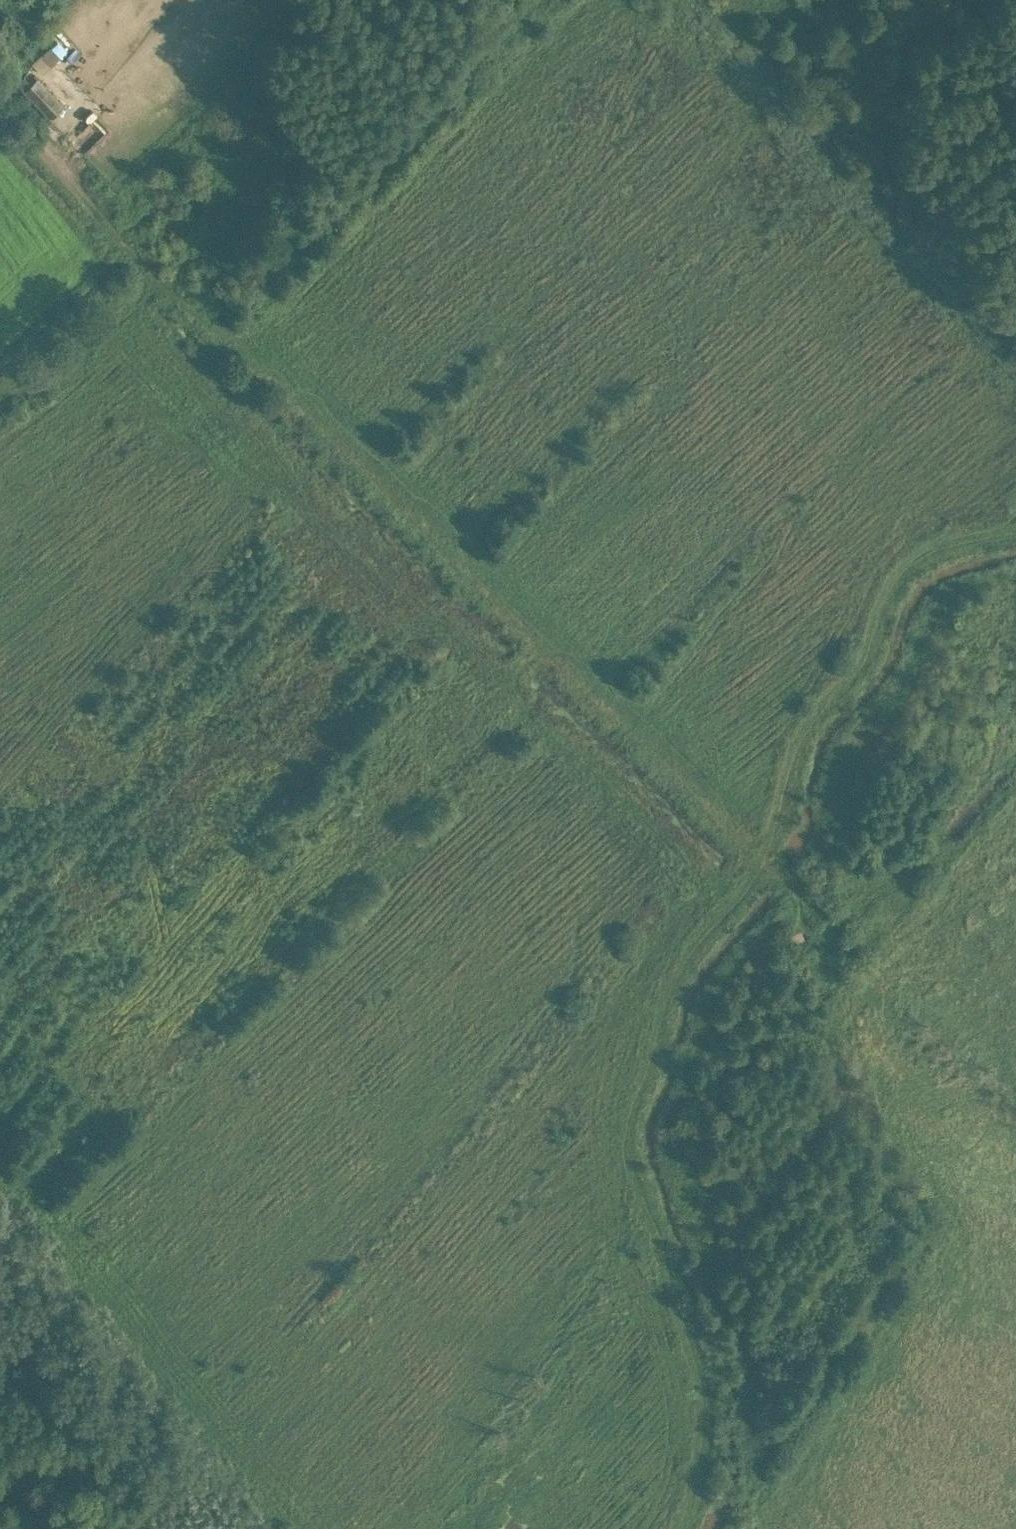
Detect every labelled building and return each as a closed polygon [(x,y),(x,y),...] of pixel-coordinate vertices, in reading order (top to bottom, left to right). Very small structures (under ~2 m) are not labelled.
[(44,72),(51,65),(53,63),(61,55),(51,44),(42,52),(40,54),(33,61),(44,72)] [(50,118),(66,103),(38,75),(32,81),(25,74),(16,83),(50,118)]
